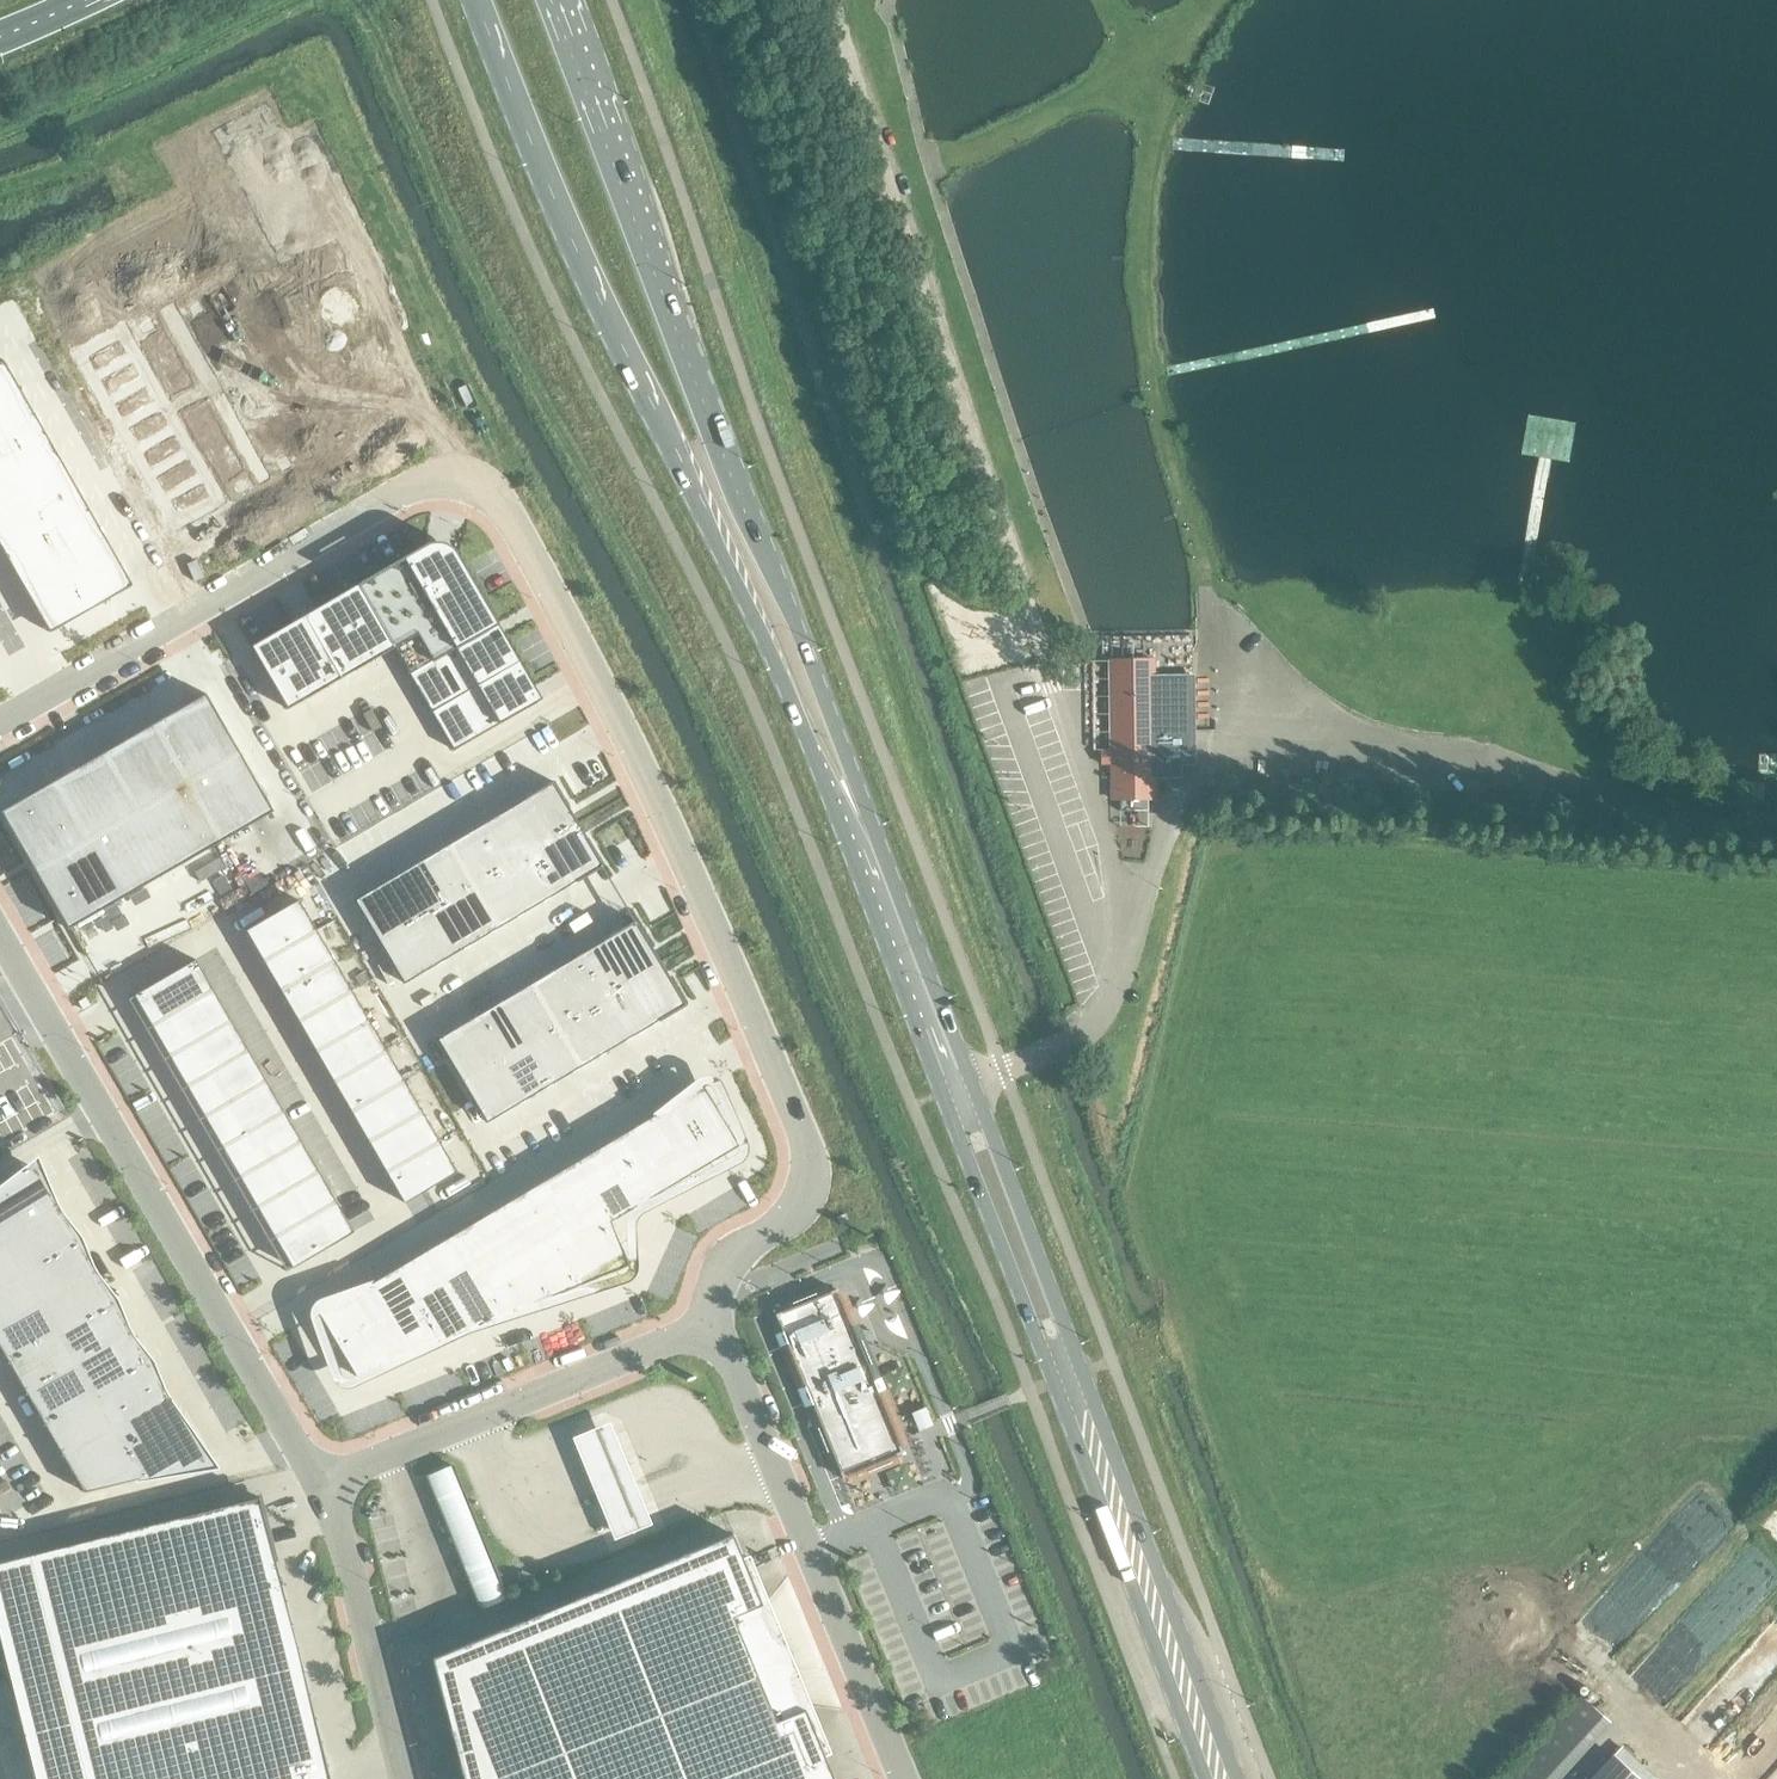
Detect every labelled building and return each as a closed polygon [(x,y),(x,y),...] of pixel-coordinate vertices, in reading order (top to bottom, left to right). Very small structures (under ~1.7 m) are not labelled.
[(157,370),(122,391),(196,524),(376,418),(321,316),(275,342),(270,336),(234,355),(229,348),(196,365),(192,359),(161,375),(157,370)] [(0,363),(0,545),(50,633),(133,586),(4,360),(0,363)] [(425,545),(251,646),(288,709),(395,647),(454,750),(538,701),(531,688),(535,687),(457,554),(454,556),(427,548),(425,545)] [(1194,763),(1193,675),(1154,676),(1154,659),(1111,659),(1111,694),(1112,750),(1102,751),(1102,763),(1112,763),(1112,778),(1114,778),(1114,797),(1112,797),(1112,799),(1120,798),(1120,811),(1148,811),(1148,798),(1156,798),(1155,776),(1180,776),(1180,763),(1194,763)] [(205,694),(1,810),(69,929),(273,812),(205,694)] [(553,780),(354,899),(405,985),(604,866),(553,780)] [(299,899),(246,930),(404,1202),(457,1172),(299,899)] [(636,920),(436,1037),(487,1123),(686,1006),(636,920)] [(196,959),(134,995),(293,1267),(354,1232),(196,959)] [(703,1087),(320,1314),(357,1375),(628,1265),(611,1221),(738,1145),(703,1087)] [(0,1188),(0,1345),(85,1491),(206,1463),(35,1168),(0,1188)] [(775,1314),(842,1476),(903,1451),(836,1288),(775,1314)] [(610,1423),(573,1438),(616,1540),(652,1525),(610,1423)] [(0,1560),(0,1594),(47,1778),(336,1778),(337,1778),(265,1493),(0,1560)] [(487,1543),(476,1521),(449,1533),(459,1554),(487,1543)] [(432,1657),(463,1778),(834,1778),(832,1774),(828,1776),(819,1754),(827,1750),(745,1552),(740,1555),(732,1536),(432,1657)] [(520,1571),(516,1578),(528,1583),(532,1575),(520,1571)] [(1584,1695),(1508,1778),(1561,1778),(1613,1722),(1584,1695)] [(1617,1754),(1644,1778),(1659,1778),(1624,1746),(1617,1754)] [(1615,1778),(1640,1778),(1625,1767),(1615,1778)]
